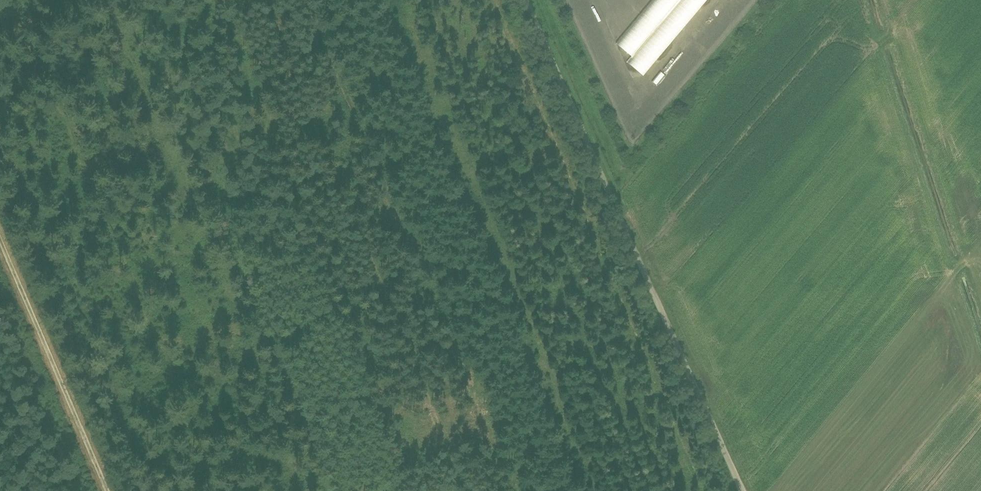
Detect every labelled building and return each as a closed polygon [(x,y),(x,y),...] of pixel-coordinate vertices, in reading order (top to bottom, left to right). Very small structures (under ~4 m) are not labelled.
[(618,44),(633,56),(628,62),(646,76),(707,0),(653,0),(618,44)]
